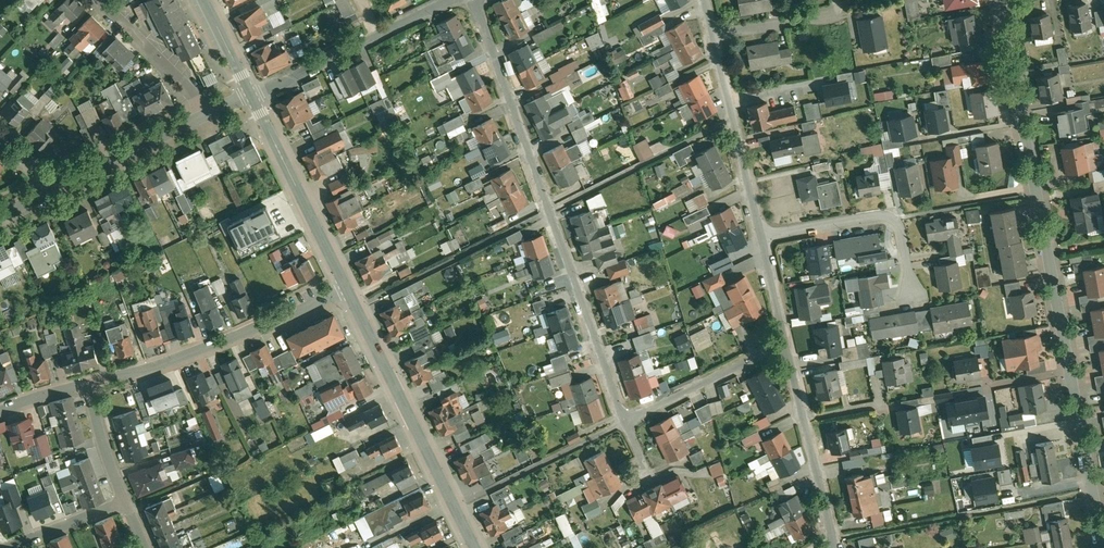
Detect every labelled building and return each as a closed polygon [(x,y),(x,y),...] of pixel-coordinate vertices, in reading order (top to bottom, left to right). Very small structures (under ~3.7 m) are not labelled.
[(51,15),(51,16),(59,23),(67,15),(72,20),(84,7),(77,0),(66,0),(51,15)] [(148,1),(142,4),(149,18),(156,14),(165,34),(189,21),(179,0),(148,0),(148,1)] [(339,6),(342,11),(353,5),(351,0),(350,0),(339,6)] [(390,9),(396,6),(401,3),(400,0),(385,0),(390,9)] [(494,4),(502,21),(521,11),(518,6),(515,0),(501,0),(494,4)] [(520,2),(521,4),(518,6),(521,11),(533,4),(531,0),(523,0),(520,2)] [(600,2),(605,0),(590,0),(596,22),(605,20),(600,2)] [(741,11),(752,9),(752,6),(771,3),(771,0),(739,0),(741,11)] [(910,20),(922,17),(918,0),(906,0),(910,20)] [(1086,3),(1069,6),(1073,28),(1080,27),(1081,29),(1092,27),(1090,17),(1089,17),(1086,3)] [(278,4),(264,11),(266,16),(280,9),(278,4)] [(261,5),(235,17),(241,29),(242,29),(258,20),(266,16),(264,11),(261,5)] [(353,5),(342,11),(345,17),(356,11),(353,5)] [(873,6),(857,9),(858,15),(874,13),(873,6)] [(1094,11),(1097,26),(1103,25),(1103,16),(1103,10),(1094,11)] [(521,11),(502,21),(511,38),(530,28),(521,11)] [(457,14),(439,23),(444,35),(447,40),(447,41),(466,31),(457,14)] [(660,14),(640,24),(645,32),(661,24),(664,22),(660,14)] [(973,14),(950,18),(955,43),(960,42),(976,39),(977,39),(976,33),(977,33),(973,14)] [(1049,14),(1031,17),(1035,36),(1041,35),(1042,36),(1053,34),(1049,14)] [(92,15),(79,29),(80,29),(70,39),(74,42),(81,49),(90,40),(93,42),(106,29),(92,15)] [(881,15),(859,19),(864,50),(887,46),(881,15)] [(59,23),(51,16),(46,21),(54,29),(59,23)] [(266,16),(258,20),(260,25),(268,21),(266,16)] [(359,17),(347,23),(350,29),(362,23),(359,17)] [(290,18),(271,27),(274,34),(293,24),(290,18)] [(258,20),(242,29),(247,40),(264,32),(260,25),(258,20)] [(665,31),(660,34),(666,44),(673,41),(675,46),(676,47),(694,37),(685,20),(665,31)] [(189,21),(165,34),(171,46),(176,43),(184,59),(191,55),(199,73),(200,73),(212,67),(189,21)] [(645,32),(641,34),(645,43),(657,37),(656,36),(660,34),(665,31),(661,24),(645,32)] [(534,43),(552,34),(548,25),(529,34),(534,43)] [(48,44),(56,49),(64,36),(55,31),(48,44)] [(447,41),(429,49),(438,67),(451,60),(475,49),(466,31),(447,41)] [(112,34),(103,43),(107,48),(117,38),(112,34)] [(444,35),(436,39),(438,44),(447,40),(444,35)] [(694,37),(676,47),(684,63),(703,53),(694,37)] [(107,48),(103,52),(121,69),(134,55),(117,38),(107,48)] [(976,39),(960,42),(961,52),(978,49),(976,39)] [(666,44),(660,47),(663,53),(675,46),(673,41),(666,44)] [(777,41),(747,46),(751,66),(781,61),(781,63),(781,62),(779,49),(777,41)] [(81,49),(74,42),(66,50),(74,57),(81,49)] [(303,42),(286,50),(289,54),(305,46),(303,42)] [(269,44),(253,52),(259,63),(275,55),(272,50),(269,44)] [(529,44),(510,54),(519,71),(537,61),(534,55),(529,44)] [(281,46),(272,50),(275,55),(283,51),(281,46)] [(660,47),(652,52),(655,57),(663,53),(660,47)] [(790,47),(779,49),(781,62),(792,60),(790,47)] [(626,58),(621,48),(615,51),(614,48),(607,51),(612,64),(626,58)] [(286,50),(283,51),(275,55),(280,66),(293,60),(292,59),(291,59),(289,54),(286,50)] [(673,50),(654,60),(657,66),(676,56),(673,50)] [(543,58),(540,52),(534,55),(537,61),(538,61),(543,58)] [(929,57),(931,66),(949,63),(947,53),(929,57)] [(55,67),(61,73),(73,61),(67,55),(55,67)] [(259,63),(258,63),(264,74),(280,66),(275,55),(259,63)] [(365,60),(351,68),(361,88),(375,81),(365,60)] [(451,60),(438,67),(441,74),(455,67),(451,60)] [(537,61),(519,71),(527,88),(547,78),(538,61),(537,61)] [(982,61),(943,69),(946,84),(963,81),(964,86),(967,86),(986,82),(982,61)] [(568,63),(560,68),(560,69),(550,74),(554,81),(573,72),(568,63)] [(1070,63),(1059,65),(1060,74),(1071,72),(1070,63)] [(212,67),(200,73),(206,84),(217,79),(218,78),(212,67)] [(475,67),(457,76),(462,87),(465,93),(484,83),(475,67)] [(351,68),(336,75),(346,95),(361,88),(351,68)] [(673,69),(662,72),(665,80),(676,76),(673,69)] [(8,87),(14,81),(2,70),(0,72),(0,96),(8,87)] [(14,81),(8,87),(15,93),(28,79),(21,73),(14,81)] [(1058,73),(1038,77),(1042,101),(1054,99),(1054,98),(1062,97),(1058,73)] [(699,75),(680,84),(689,101),(707,92),(699,75)] [(319,77),(303,84),(306,91),(322,83),(319,77)] [(567,77),(548,87),(551,93),(570,83),(567,77)] [(624,78),(615,82),(622,99),(631,95),(624,78)] [(848,78),(820,83),(824,104),(852,99),(848,78)] [(130,84),(128,79),(122,82),(129,96),(130,97),(134,95),(135,94),(130,84)] [(151,83),(144,87),(140,79),(130,84),(135,94),(134,95),(145,116),(165,106),(159,93),(151,83)] [(217,79),(207,84),(210,89),(220,85),(217,79)] [(173,102),(162,81),(156,84),(155,81),(151,83),(159,93),(165,106),(173,102)] [(670,81),(656,88),(659,95),(673,88),(670,81)] [(129,96),(122,82),(118,84),(124,98),(129,96)] [(986,82),(967,86),(968,95),(972,94),(971,93),(987,90),(986,82)] [(118,84),(117,83),(104,89),(108,96),(110,95),(115,105),(123,121),(138,113),(130,97),(129,96),(124,98),(118,84)] [(465,93),(466,96),(462,99),(468,111),(473,109),(474,110),(493,101),(484,83),(465,93)] [(462,87),(451,93),(454,98),(465,93),(462,87)] [(936,91),(939,108),(944,107),(944,110),(951,109),(948,89),(936,91)] [(987,90),(971,93),(972,94),(975,115),(997,111),(993,89),(987,90)] [(891,98),(890,90),(872,92),(873,99),(891,98)] [(546,94),(527,103),(536,120),(568,104),(562,91),(548,98),(546,94)] [(34,104),(28,112),(35,118),(46,106),(53,98),(46,92),(34,104)] [(301,92),(278,103),(284,115),(307,103),(301,92)] [(689,101),(678,107),(683,117),(693,112),(697,119),(716,109),(708,92),(707,92),(689,101)] [(21,95),(4,114),(16,125),(28,112),(34,104),(28,99),(27,100),(21,95)] [(90,99),(78,105),(82,112),(94,106),(90,99)] [(112,107),(109,100),(98,105),(112,133),(125,126),(123,121),(115,105),(112,107)] [(385,100),(374,105),(385,130),(396,124),(385,100)] [(819,100),(804,103),(808,120),(815,119),(823,117),(819,100)] [(1089,100),(1076,102),(1077,108),(1083,107),(1084,113),(1091,112),(1089,100)] [(768,102),(749,106),(751,114),(747,114),(749,122),(752,122),(754,129),(773,124),(770,111),(768,102)] [(307,103),(284,115),(290,126),(305,118),(309,125),(313,123),(310,116),(314,114),(312,114),(307,103)] [(568,104),(536,120),(544,138),(563,128),(561,122),(572,116),(567,106),(569,105),(568,104)] [(795,105),(770,111),(773,124),(798,119),(795,105)] [(55,114),(46,106),(35,118),(39,122),(44,117),(49,121),(55,114)] [(102,120),(94,106),(82,112),(89,126),(102,120)] [(925,110),(929,132),(948,128),(944,110),(944,107),(939,108),(925,110)] [(1077,108),(1058,112),(1060,121),(1058,121),(1060,135),(1069,134),(1071,134),(1071,132),(1087,129),(1084,113),(1083,107),(1077,108)] [(89,126),(82,112),(76,115),(83,129),(89,126)] [(461,114),(443,122),(448,131),(463,123),(465,122),(461,114)] [(912,115),(889,120),(892,137),(893,139),(901,138),(916,135),(912,115)] [(581,116),(569,122),(573,130),(585,124),(581,116)] [(39,122),(28,135),(28,136),(28,139),(30,141),(33,140),(45,150),(55,138),(48,131),(54,125),(49,121),(44,117),(39,122)] [(313,123),(309,125),(313,133),(328,125),(325,118),(313,123)] [(493,118),(474,127),(483,144),(501,134),(493,118)] [(808,120),(802,122),(804,130),(817,127),(815,119),(808,120)] [(328,125),(313,133),(316,141),(317,141),(338,130),(335,122),(328,125)] [(463,123),(448,131),(451,137),(456,134),(466,129),(463,123)] [(585,124),(573,130),(578,140),(590,134),(585,124)] [(247,138),(242,127),(232,132),(237,143),(229,146),(232,154),(233,155),(235,155),(242,170),(243,170),(249,167),(263,160),(251,136),(247,138)] [(469,135),(466,129),(456,134),(459,140),(469,135)] [(317,141),(316,141),(320,148),(304,156),(310,167),(335,155),(332,149),(344,143),(338,132),(339,131),(338,130),(317,141)] [(800,133),(771,140),(770,135),(769,135),(775,162),(776,161),(775,156),(804,149),(805,155),(822,151),(822,150),(820,150),(816,133),(818,133),(818,132),(802,135),(801,130),(800,131),(800,133)] [(232,132),(209,143),(215,154),(221,151),(225,158),(232,154),(229,146),(237,143),(232,132)] [(972,133),(959,136),(960,143),(973,141),(972,133)] [(501,134),(483,144),(486,150),(491,161),(510,151),(501,134)] [(882,140),(884,149),(903,146),(901,138),(893,139),(892,137),(882,140)] [(997,141),(978,145),(980,157),(982,171),(1002,167),(1000,156),(999,150),(997,141)] [(563,143),(544,153),(553,170),(571,160),(563,143)] [(1091,143),(1062,148),(1067,172),(1095,166),(1091,143)] [(483,144),(465,153),(468,159),(486,150),(483,144)] [(691,144),(673,152),(680,166),(688,162),(686,157),(695,152),(691,144)] [(959,144),(947,146),(949,158),(952,157),(953,163),(962,161),(959,144)] [(607,145),(596,149),(599,156),(609,152),(607,145)] [(650,145),(637,152),(641,161),(655,154),(650,145)] [(715,145),(696,154),(705,172),(724,162),(715,145)] [(199,148),(178,159),(179,161),(177,162),(184,176),(186,180),(193,176),(197,184),(213,176),(210,168),(212,167),(207,157),(203,150),(201,151),(199,148)] [(893,151),(885,153),(888,166),(896,165),(893,151)] [(222,171),(214,153),(207,157),(212,167),(210,168),(213,176),(222,171)] [(885,153),(878,155),(882,172),(889,170),(888,166),(885,153)] [(335,155),(310,167),(316,179),(343,165),(338,154),(335,155)] [(580,156),(571,160),(574,166),(583,162),(580,156)] [(949,158),(938,160),(939,165),(934,166),(937,188),(957,184),(953,163),(952,157),(949,158)] [(571,160),(553,170),(561,187),(580,177),(574,166),(571,160)] [(829,160),(812,164),(814,172),(831,168),(829,160)] [(843,160),(836,162),(839,174),(845,173),(843,160)] [(479,162),(465,169),(470,178),(483,172),(479,162)] [(724,162),(705,172),(713,188),(732,179),(724,162)] [(917,163),(896,168),(902,194),(902,192),(922,188),(922,190),(923,190),(917,163)] [(165,165),(150,172),(158,188),(164,186),(166,190),(175,186),(165,165)] [(511,169),(492,178),(497,190),(500,196),(519,186),(520,186),(511,169)] [(878,171),(857,175),(861,196),(882,192),(878,171)] [(1092,173),(1094,181),(1096,181),(1103,180),(1103,171),(1092,173)] [(150,172),(136,179),(145,201),(150,199),(150,201),(157,198),(154,190),(158,188),(150,172)] [(701,174),(690,180),(693,185),(704,180),(701,174)] [(424,181),(428,190),(440,184),(436,175),(424,181)] [(186,180),(184,176),(178,179),(183,190),(189,187),(186,180)] [(193,176),(186,180),(189,187),(197,184),(193,176)] [(480,176),(466,183),(470,190),(483,183),(480,176)] [(837,180),(817,185),(815,176),(799,180),(804,201),(819,197),(822,208),(842,203),(837,180)] [(343,177),(330,183),(333,189),(346,182),(343,177)] [(1096,181),(1097,189),(1103,187),(1103,180),(1096,181)] [(346,182),(333,189),(336,195),(349,188),(346,182)] [(127,186),(119,190),(119,188),(110,192),(118,209),(121,207),(127,219),(135,215),(131,206),(130,206),(127,202),(133,199),(127,186)] [(500,196),(496,198),(502,210),(506,208),(509,213),(528,204),(519,186),(500,196)] [(355,189),(328,202),(336,220),(352,212),(361,208),(361,207),(364,206),(355,189)] [(448,202),(456,199),(453,190),(444,193),(448,202)] [(490,194),(489,192),(483,195),(487,203),(496,198),(500,196),(497,190),(490,194)] [(703,191),(693,196),(699,208),(709,203),(703,191)] [(110,192),(97,198),(105,215),(112,229),(125,223),(118,209),(110,192)] [(184,192),(176,195),(183,212),(192,208),(184,192)] [(1098,192),(1072,198),(1078,231),(1098,227),(1096,213),(1102,211),(1098,192)] [(601,193),(587,200),(590,209),(606,206),(601,193)] [(652,207),(674,199),(671,193),(650,201),(652,207)] [(267,205),(264,199),(219,221),(229,240),(236,235),(234,230),(246,224),(248,226),(256,222),(259,230),(272,224),(288,217),(279,199),(267,205)] [(151,205),(144,209),(148,218),(155,214),(151,205)] [(707,205),(683,217),(687,224),(710,213),(711,213),(707,205)] [(731,206),(712,215),(711,212),(711,213),(710,213),(719,232),(720,233),(739,224),(731,206)] [(1015,206),(991,211),(997,244),(999,244),(1005,276),(1029,271),(1022,239),(1021,239),(1015,206)] [(361,208),(352,212),(355,217),(363,213),(361,208)] [(979,208),(966,210),(968,223),(981,220),(979,208)] [(83,213),(67,221),(71,231),(75,229),(79,238),(97,229),(98,231),(99,231),(88,210),(83,212),(83,213)] [(591,210),(571,217),(577,236),(597,229),(591,210)] [(352,212),(336,220),(342,232),(358,223),(355,217),(352,212)] [(112,229),(105,215),(100,217),(106,230),(107,231),(112,229)] [(957,216),(926,222),(929,237),(948,234),(949,245),(962,243),(957,216)] [(507,218),(496,223),(498,229),(509,224),(507,218)] [(48,222),(32,230),(32,231),(39,245),(27,251),(37,272),(64,258),(56,242),(54,239),(56,238),(48,222)] [(739,224),(720,233),(727,249),(747,241),(739,224)] [(608,225),(597,229),(577,236),(585,258),(595,255),(613,249),(615,248),(608,225)] [(671,238),(675,229),(664,225),(660,233),(671,238)] [(356,240),(373,232),(370,226),(353,234),(356,240)] [(107,231),(106,230),(99,234),(105,246),(112,243),(107,231)] [(521,230),(507,236),(511,244),(525,237),(521,230)] [(708,231),(697,236),(699,242),(711,237),(708,231)] [(879,232),(841,238),(842,242),(845,257),(859,254),(861,263),(888,258),(887,248),(882,249),(879,232)] [(543,235),(523,242),(529,260),(549,253),(550,253),(543,235)] [(378,236),(367,242),(370,248),(381,243),(378,236)] [(461,246),(457,238),(452,240),(456,248),(461,246)] [(0,243),(0,280),(20,270),(6,240),(0,243)] [(450,240),(443,243),(447,253),(454,249),(450,240)] [(835,243),(834,242),(828,243),(830,257),(837,255),(835,243)] [(842,242),(835,243),(837,255),(837,258),(845,257),(842,242)] [(828,243),(808,247),(811,264),(814,264),(816,271),(812,272),(812,273),(832,269),(830,257),(828,243)] [(962,243),(949,245),(951,255),(957,254),(964,253),(962,243)] [(613,249),(595,255),(599,268),(607,266),(618,262),(613,249)] [(408,250),(397,255),(401,262),(412,257),(408,250)] [(549,253),(529,260),(534,272),(535,278),(555,271),(549,253)] [(373,254),(357,262),(362,273),(387,260),(385,256),(376,260),(373,254)] [(719,254),(707,259),(710,265),(721,260),(719,254)] [(951,255),(940,257),(941,263),(958,260),(957,254),(951,255)] [(299,257),(284,265),(286,269),(283,271),(290,286),(315,273),(309,260),(302,263),(299,257)] [(618,262),(607,266),(611,278),(630,272),(625,259),(618,262)] [(387,260),(362,273),(368,285),(393,272),(387,260)] [(529,260),(523,262),(523,263),(518,265),(519,271),(525,269),(527,275),(534,272),(529,260)] [(941,263),(937,264),(938,274),(940,274),(943,288),(941,288),(941,289),(962,286),(958,260),(941,263)] [(1093,260),(1074,263),(1075,271),(1085,269),(1084,269),(1094,267),(1093,260)] [(989,265),(976,268),(979,287),(992,285),(989,265)] [(1084,269),(1085,269),(1087,282),(1103,279),(1103,265),(1094,267),(1084,269)] [(720,272),(704,280),(709,290),(715,287),(722,284),(726,282),(720,272)] [(879,274),(859,277),(859,279),(863,278),(864,287),(861,287),(864,306),(881,303),(884,303),(882,287),(890,285),(888,273),(879,274)] [(746,276),(727,286),(729,292),(726,293),(724,288),(717,292),(726,308),(755,293),(746,276)] [(254,307),(240,277),(231,281),(238,296),(231,300),(238,314),(254,307)] [(842,290),(854,290),(854,277),(842,277),(842,290)] [(226,291),(220,278),(212,282),(210,278),(212,282),(218,295),(226,291)] [(1087,282),(1089,294),(1099,293),(1103,292),(1103,279),(1087,282)] [(421,280),(407,287),(411,293),(413,292),(424,287),(421,280)] [(1020,280),(1005,283),(1008,296),(1012,295),(1022,293),(1020,280)] [(524,281),(513,285),(517,295),(528,290),(524,281)] [(218,295),(212,282),(210,283),(208,284),(213,297),(218,295)] [(615,282),(595,289),(601,308),(622,301),(615,282)] [(689,287),(694,298),(702,294),(697,283),(689,287)] [(213,297),(208,284),(199,287),(207,307),(201,310),(202,312),(207,326),(208,329),(223,323),(213,297)] [(815,285),(797,288),(798,299),(799,299),(799,300),(800,301),(801,306),(800,307),(800,308),(801,317),(806,317),(821,314),(818,299),(828,297),(829,301),(830,301),(827,284),(815,286),(815,285)] [(407,287),(392,294),(395,301),(404,296),(405,296),(411,293),(407,287)] [(639,288),(630,291),(632,297),(641,294),(639,288)] [(1022,293),(1012,295),(1016,317),(1036,313),(1032,291),(1022,293)] [(411,293),(405,296),(412,312),(421,308),(418,303),(413,292),(411,293)] [(726,308),(725,309),(734,326),(764,311),(755,293),(726,308)] [(1099,293),(1089,294),(1079,295),(1081,303),(1100,300),(1099,293)] [(155,297),(151,298),(151,297),(150,297),(150,296),(148,297),(149,298),(146,299),(147,300),(142,302),(144,309),(158,305),(155,297)] [(404,296),(395,301),(397,305),(382,313),(387,324),(404,316),(412,312),(405,296),(404,296)] [(1100,300),(1081,303),(1082,311),(1092,310),(1092,309),(1101,307),(1100,300)] [(622,301),(601,308),(607,325),(628,319),(622,301)] [(970,301),(932,307),(935,327),(936,330),(954,327),(953,324),(973,321),(970,301)] [(184,302),(160,309),(164,320),(167,328),(171,340),(194,333),(189,317),(184,302)] [(881,303),(864,306),(865,313),(882,310),(881,303)] [(144,309),(137,312),(142,330),(144,330),(149,346),(155,344),(156,345),(162,343),(162,341),(163,341),(160,330),(158,322),(164,320),(160,309),(158,305),(144,309)] [(567,307),(547,314),(551,325),(553,332),(573,325),(567,307)] [(1092,309),(1092,310),(1094,322),(1103,320),(1103,307),(1101,307),(1092,309)] [(932,309),(915,311),(919,330),(935,327),(932,309)] [(915,311),(871,319),(874,336),(892,333),(892,335),(919,330),(915,311)] [(207,326),(202,312),(196,314),(196,315),(201,328),(207,326)] [(412,312),(404,316),(406,321),(414,317),(412,312)] [(652,345),(648,331),(654,329),(649,313),(632,319),(637,335),(629,337),(633,351),(652,345)] [(821,314),(806,317),(807,323),(822,321),(821,314)] [(196,315),(189,317),(194,333),(202,330),(201,328),(196,315)] [(422,316),(415,319),(417,324),(409,328),(415,341),(431,333),(422,315),(422,316)] [(404,316),(387,324),(393,336),(409,328),(417,324),(415,319),(414,317),(406,321),(404,316)] [(332,317),(310,328),(317,344),(319,347),(344,335),(343,333),(345,331),(343,328),(340,327),(336,318),(332,317)] [(1094,322),(1096,334),(1096,335),(1103,333),(1103,320),(1094,322)] [(126,322),(107,328),(112,341),(114,340),(119,355),(135,350),(126,322)] [(79,325),(72,327),(78,349),(83,347),(82,341),(83,340),(79,325)] [(551,325),(543,328),(545,335),(553,332),(551,325)] [(573,325),(553,332),(556,338),(559,349),(579,343),(573,325)] [(838,325),(816,329),(821,357),(842,353),(843,353),(842,348),(838,325)] [(72,327),(64,329),(67,344),(68,344),(70,351),(78,349),(72,327)] [(167,328),(160,330),(163,341),(164,342),(171,340),(167,328)] [(310,328),(290,337),(298,353),(317,344),(310,328)] [(1036,328),(1023,330),(1025,337),(1037,334),(1036,328)] [(688,336),(694,347),(709,339),(703,329),(688,336)] [(553,332),(545,335),(547,341),(556,338),(553,332)] [(671,338),(676,351),(689,345),(683,332),(671,338)] [(415,341),(412,343),(418,356),(406,362),(411,373),(436,361),(437,361),(435,357),(437,356),(433,347),(437,345),(431,333),(415,341)] [(1088,335),(1090,343),(1103,341),(1103,333),(1096,335),(1096,334),(1088,335)] [(1025,337),(1003,341),(1006,357),(1009,358),(1010,362),(1014,365),(1019,364),(1019,367),(1026,365),(1039,363),(1039,361),(1036,348),(1040,347),(1038,334),(1037,334),(1025,337)] [(1090,343),(1091,351),(1101,349),(1100,348),(1103,348),(1103,341),(1090,343)] [(48,343),(41,345),(46,359),(52,358),(49,345),(48,343)] [(59,356),(55,343),(49,345),(52,358),(59,356)] [(267,344),(251,352),(252,354),(259,367),(266,364),(271,374),(279,370),(273,358),(267,344)] [(351,344),(315,362),(323,378),(327,386),(362,369),(363,369),(351,344)] [(83,347),(78,349),(82,366),(98,362),(93,345),(83,347)] [(858,345),(842,348),(843,353),(842,353),(843,361),(860,358),(858,345)] [(987,345),(975,347),(976,353),(982,352),(983,357),(989,356),(987,345)] [(46,359),(37,362),(32,347),(24,349),(34,382),(35,382),(37,383),(41,381),(42,380),(51,377),(46,359)] [(70,351),(61,353),(65,370),(82,366),(78,349),(70,351)] [(291,349),(278,356),(284,368),(285,370),(298,363),(291,349)] [(252,354),(243,358),(250,371),(259,367),(252,354)] [(565,354),(552,359),(556,371),(569,367),(565,354)] [(639,355),(620,361),(626,379),(646,372),(639,355)] [(881,355),(867,357),(868,365),(870,375),(878,374),(876,363),(882,362),(881,355)] [(284,368),(278,356),(273,358),(279,370),(284,368)] [(676,362),(680,371),(694,365),(691,356),(676,362)] [(843,361),(840,362),(841,369),(868,365),(867,357),(860,358),(843,361)] [(978,357),(955,361),(958,379),(982,375),(978,357)] [(904,358),(884,361),(888,383),(908,380),(907,374),(912,373),(911,365),(905,366),(904,358)] [(252,392),(237,359),(223,365),(234,391),(241,388),(244,396),(252,392)] [(1039,363),(1026,365),(1028,374),(1047,370),(1045,359),(1039,361),(1039,363)] [(436,361),(411,373),(417,385),(429,379),(434,377),(434,376),(430,370),(439,366),(436,361)] [(0,369),(0,396),(4,394),(5,392),(14,388),(12,383),(7,369),(6,366),(0,369)] [(439,366),(430,370),(434,376),(442,372),(439,366)] [(18,380),(14,367),(7,369),(12,383),(18,380)] [(656,368),(646,372),(648,379),(663,373),(661,367),(656,369),(656,368)] [(768,368),(749,378),(757,395),(777,386),(768,368)] [(327,386),(321,390),(330,409),(348,400),(347,398),(356,393),(358,397),(373,389),(366,375),(365,376),(362,369),(327,386)] [(279,370),(271,374),(278,390),(287,386),(284,381),(279,370)] [(836,370),(815,375),(819,390),(820,390),(822,399),(842,394),(836,370)] [(442,372),(434,376),(434,377),(429,379),(436,393),(438,391),(451,385),(445,371),(442,372)] [(203,372),(187,378),(199,405),(208,401),(203,391),(210,388),(205,377),(203,372)] [(571,372),(551,379),(553,387),(574,380),(571,372)] [(646,372),(626,379),(632,397),(651,390),(648,379),(646,372)] [(214,374),(205,377),(210,388),(212,387),(219,384),(214,374)] [(1095,376),(1097,384),(1097,383),(1103,382),(1103,374),(1095,376)] [(294,387),(289,378),(284,381),(287,386),(288,390),(294,387)] [(323,378),(296,391),(300,400),(311,394),(321,390),(327,386),(323,378)] [(171,379),(150,387),(154,398),(158,409),(158,408),(164,406),(165,409),(173,406),(172,403),(178,401),(179,401),(175,390),(171,379)] [(592,379),(572,386),(575,396),(578,403),(598,396),(592,379)] [(451,385),(438,391),(442,399),(444,398),(443,398),(454,392),(455,392),(461,389),(457,382),(451,385)] [(718,398),(730,394),(727,383),(715,386),(718,398)] [(1040,383),(1019,387),(1019,388),(1022,387),(1026,414),(1027,413),(1032,412),(1033,412),(1045,410),(1043,401),(1040,383)] [(219,384),(212,387),(215,394),(222,391),(219,384)] [(777,386),(757,395),(766,413),(785,403),(777,386)] [(933,386),(922,388),(924,396),(935,394),(933,386)] [(190,402),(182,388),(175,390),(179,401),(178,401),(180,406),(190,402)] [(274,406),(266,391),(261,393),(264,397),(269,408),(274,406)] [(952,391),(935,394),(936,402),(951,400),(953,397),(952,391)] [(454,392),(443,398),(444,398),(446,403),(430,411),(436,423),(463,409),(455,392),(454,392)] [(311,394),(300,400),(303,405),(314,400),(311,394)] [(924,396),(918,397),(919,405),(930,403),(932,412),(938,411),(936,402),(935,394),(924,396)] [(575,396),(560,401),(560,402),(552,405),(554,413),(565,409),(564,408),(578,403),(575,396)] [(598,396),(578,403),(580,410),(584,422),(604,415),(598,396)] [(985,396),(947,403),(951,422),(989,416),(985,396)] [(72,397),(53,402),(56,412),(60,424),(79,419),(72,397)] [(264,397),(254,402),(262,417),(271,412),(269,408),(264,397)] [(158,409),(154,398),(145,401),(147,407),(150,416),(160,413),(158,408),(158,409)] [(721,399),(709,402),(712,415),(725,412),(721,399)] [(734,406),(738,414),(749,408),(746,401),(734,406)] [(709,402),(695,409),(702,423),(713,418),(712,415),(709,402)] [(463,409),(436,423),(442,434),(452,429),(454,434),(467,427),(464,420),(474,416),(477,423),(485,420),(480,408),(479,408),(477,403),(463,409)] [(578,403),(564,408),(565,409),(567,414),(580,410),(578,403)] [(381,404),(348,421),(352,428),(370,419),(373,426),(388,419),(381,404)] [(44,405),(39,407),(41,416),(47,414),(44,405)] [(1006,405),(1000,406),(1002,417),(1000,417),(1002,431),(1002,432),(1013,430),(1012,425),(1009,425),(1006,405)] [(147,407),(142,408),(144,418),(150,416),(147,407)] [(917,407),(898,410),(902,431),(912,429),(912,426),(920,425),(917,407)] [(342,409),(328,416),(331,422),(345,415),(342,409)] [(224,440),(211,410),(203,413),(216,443),(224,440)] [(131,412),(114,417),(120,439),(138,433),(134,421),(131,412)] [(1023,413),(1010,415),(1012,425),(1013,430),(1025,427),(1023,413)] [(744,435),(768,424),(765,416),(740,428),(744,435)] [(672,417),(653,427),(661,444),(680,434),(677,428),(672,417)] [(308,424),(311,429),(322,424),(319,418),(308,424)] [(29,419),(10,425),(13,433),(11,434),(15,448),(30,443),(36,441),(35,437),(29,419)] [(79,419),(60,424),(63,436),(66,445),(85,440),(79,419)] [(687,421),(682,423),(683,425),(677,428),(680,434),(691,429),(687,421)] [(312,441),(331,432),(326,423),(308,432),(312,441)] [(467,427),(454,434),(458,442),(471,436),(467,427)] [(852,427),(845,428),(847,438),(854,436),(852,427)] [(845,428),(829,432),(833,452),(850,448),(847,438),(845,428)] [(691,429),(680,434),(683,440),(693,434),(691,429)] [(758,430),(742,438),(747,448),(763,439),(758,430)] [(782,432),(764,442),(770,453),(749,463),(752,468),(772,458),(791,449),(782,432)] [(1034,432),(1021,434),(1022,442),(1036,439),(1034,432)] [(138,433),(120,439),(127,461),(145,455),(142,446),(138,433)] [(47,434),(35,437),(36,441),(30,443),(35,458),(53,452),(47,434)] [(680,434),(661,444),(670,460),(688,451),(683,440),(680,434)] [(961,447),(965,469),(1001,463),(998,441),(990,443),(988,434),(968,437),(970,445),(961,447)] [(396,435),(369,449),(373,456),(385,450),(388,457),(403,449),(396,435)] [(481,436),(460,446),(463,453),(469,450),(469,451),(485,443),(481,436)] [(870,446),(878,445),(877,437),(869,439),(870,446)] [(158,441),(152,443),(155,452),(161,450),(158,441)] [(1052,441),(1036,444),(1039,462),(1056,460),(1052,441)] [(882,445),(869,448),(870,454),(883,451),(882,445)] [(190,448),(172,454),(175,463),(165,466),(167,471),(195,463),(190,448)] [(472,452),(455,460),(460,472),(485,460),(494,455),(491,448),(481,453),(482,455),(478,457),(477,456),(474,458),(472,452)] [(869,448),(850,452),(852,458),(870,454),(869,448)] [(791,449),(772,458),(773,460),(760,466),(763,471),(776,465),(781,475),(799,466),(791,449)] [(334,471),(356,464),(353,456),(356,455),(354,450),(329,458),(334,471)] [(1024,450),(1016,451),(1019,466),(1027,465),(1024,450)] [(604,451),(585,461),(594,477),(613,468),(604,451)] [(701,452),(691,457),(694,463),(704,459),(701,452)] [(865,456),(843,460),(845,468),(867,463),(865,456)] [(43,461),(46,472),(59,469),(57,458),(43,461)] [(77,462),(72,464),(80,485),(98,479),(90,458),(77,462)] [(485,460),(477,464),(479,469),(488,465),(485,460)] [(1056,460),(1039,462),(1042,473),(1043,481),(1059,478),(1056,460)] [(710,476),(723,472),(719,461),(706,466),(710,476)] [(418,480),(410,462),(373,481),(376,488),(390,481),(392,485),(399,482),(402,488),(418,480)] [(1039,462),(1031,464),(1033,475),(1042,473),(1039,462)] [(72,476),(61,480),(65,491),(80,485),(72,464),(69,465),(68,465),(72,476)] [(163,464),(148,470),(146,469),(131,475),(139,494),(172,481),(167,471),(165,466),(164,464),(163,464)] [(477,464),(461,472),(467,483),(482,476),(479,469),(477,464)] [(1027,465),(1019,466),(1019,467),(1017,467),(1020,481),(1028,479),(1030,479),(1027,465)] [(760,466),(754,469),(757,474),(763,471),(760,466)] [(613,468),(594,477),(602,494),(621,485),(613,468)] [(1010,468),(997,470),(1000,485),(1013,483),(1010,468)] [(884,473),(876,474),(880,490),(887,488),(887,489),(891,489),(890,482),(886,483),(884,473)] [(863,474),(847,477),(851,495),(874,491),(880,490),(876,474),(872,475),(864,477),(863,474)] [(679,476),(662,484),(671,503),(688,494),(679,476)] [(778,476),(767,482),(772,492),(783,487),(778,476)] [(994,477),(973,481),(977,503),(998,499),(994,477)] [(98,479),(80,485),(84,494),(79,495),(84,508),(106,500),(98,479)] [(1020,481),(1016,482),(1018,488),(1029,486),(1028,479),(1020,481)] [(54,483),(45,486),(47,490),(53,504),(61,500),(54,483)] [(17,484),(2,490),(7,503),(13,500),(14,505),(23,501),(17,484)] [(661,484),(644,492),(654,511),(658,510),(667,505),(671,503),(662,484),(661,484)] [(932,493),(930,484),(921,485),(923,495),(932,493)] [(422,486),(386,504),(387,508),(373,515),(379,527),(392,520),(391,517),(401,512),(404,519),(419,512),(430,507),(432,505),(430,501),(428,500),(422,486)] [(782,497),(793,494),(792,486),(780,489),(782,497)] [(887,488),(880,490),(883,507),(891,505),(887,489),(887,488)] [(47,490),(29,497),(37,517),(55,510),(53,504),(47,490)] [(874,491),(851,495),(855,514),(871,511),(871,509),(878,507),(874,491)] [(644,492),(627,501),(637,521),(644,517),(654,512),(654,511),(644,492)] [(627,499),(622,494),(613,504),(617,510),(625,500),(625,501),(627,499)] [(797,495),(778,505),(784,516),(787,522),(806,512),(797,495)] [(78,510),(74,499),(68,502),(72,513),(78,510)] [(0,505),(0,518),(4,530),(21,524),(14,505),(13,500),(7,503),(0,505)] [(164,500),(147,507),(152,520),(169,512),(168,510),(164,500)] [(1063,501),(1044,505),(1045,512),(1064,508),(1063,501)] [(68,502),(62,504),(67,515),(72,513),(68,502)] [(496,504),(481,512),(486,523),(502,516),(500,511),(496,504)] [(667,505),(658,510),(660,515),(670,510),(667,505)] [(508,507),(500,511),(502,516),(511,512),(508,507)] [(1064,508),(1045,512),(1047,521),(1051,520),(1066,517),(1064,508)] [(169,512),(152,520),(154,525),(153,526),(155,530),(156,529),(157,531),(174,524),(170,515),(169,512)] [(515,512),(511,513),(511,512),(502,516),(508,528),(519,522),(514,514),(515,513),(515,512)] [(563,512),(553,517),(562,537),(567,535),(573,547),(579,547),(563,512)] [(654,512),(644,517),(654,537),(664,531),(654,512)] [(806,512),(787,522),(796,538),(814,528),(806,512)] [(883,512),(871,514),(874,525),(885,523),(883,512)] [(486,523),(486,524),(492,536),(508,528),(502,516),(486,523)] [(784,516),(778,519),(781,525),(787,522),(784,516)] [(96,523),(106,547),(121,547),(125,546),(113,517),(96,523)] [(1066,517),(1051,520),(1054,539),(1070,536),(1067,517),(1066,517)] [(30,519),(32,528),(39,526),(38,518),(30,519)] [(438,520),(408,535),(413,544),(426,537),(429,543),(445,535),(442,528),(442,525),(440,522),(439,522),(438,520)] [(174,524),(157,531),(162,543),(179,535),(178,533),(174,524)] [(519,526),(502,534),(505,539),(522,531),(519,526)] [(1039,526),(1025,529),(1028,543),(1034,542),(1041,541),(1042,541),(1039,526)] [(374,533),(363,538),(368,547),(371,547),(382,542),(393,537),(389,528),(375,535),(374,533)] [(68,535),(51,541),(54,547),(73,547),(68,535)] [(162,543),(164,547),(181,547),(184,547),(180,538),(179,535),(162,543)] [(874,536),(859,539),(861,547),(875,544),(874,536)] [(1054,539),(1056,547),(1073,547),(1070,536),(1054,539)] [(393,537),(382,542),(385,547),(395,542),(393,537)] [(1048,540),(1049,547),(1056,547),(1054,539),(1048,540)]
